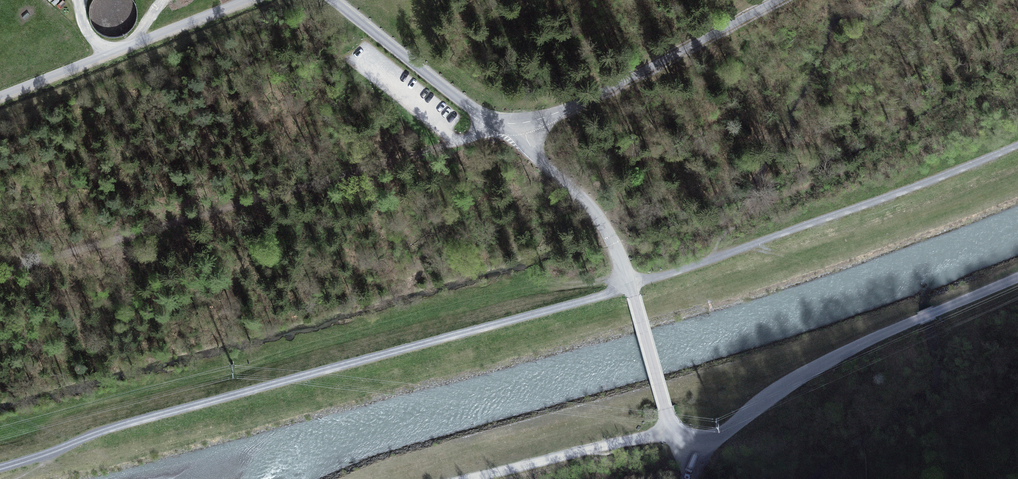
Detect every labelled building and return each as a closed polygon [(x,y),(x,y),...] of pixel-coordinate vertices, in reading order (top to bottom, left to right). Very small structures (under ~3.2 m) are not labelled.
[(101,31),(132,19),(125,0),(88,0),(101,31)]
